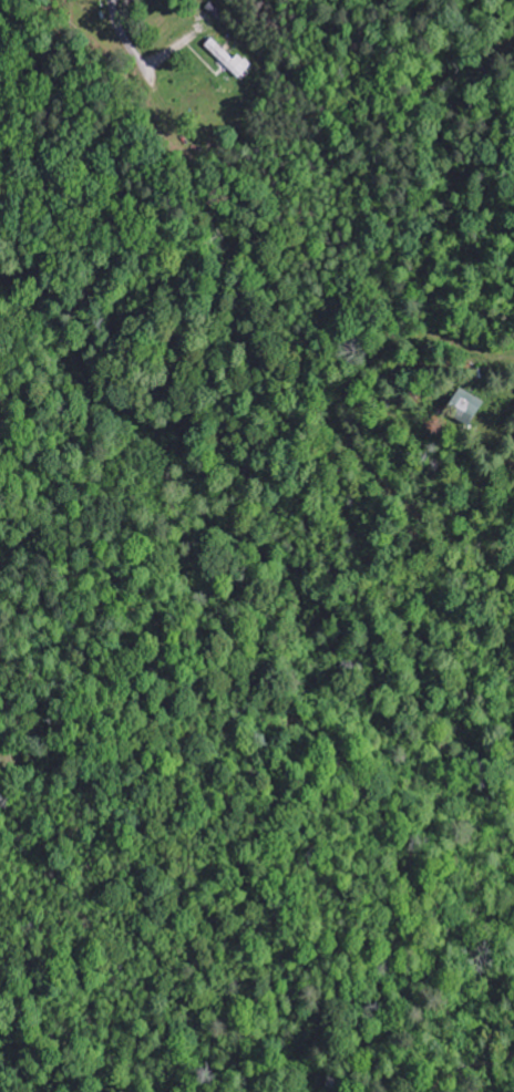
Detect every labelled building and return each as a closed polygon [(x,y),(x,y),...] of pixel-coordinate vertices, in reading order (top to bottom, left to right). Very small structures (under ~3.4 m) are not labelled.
[(235,60),(213,40),(206,48),(241,80),(253,67),(240,55),(235,60)] [(486,402),(461,390),(449,416),(474,428),(486,402)]
